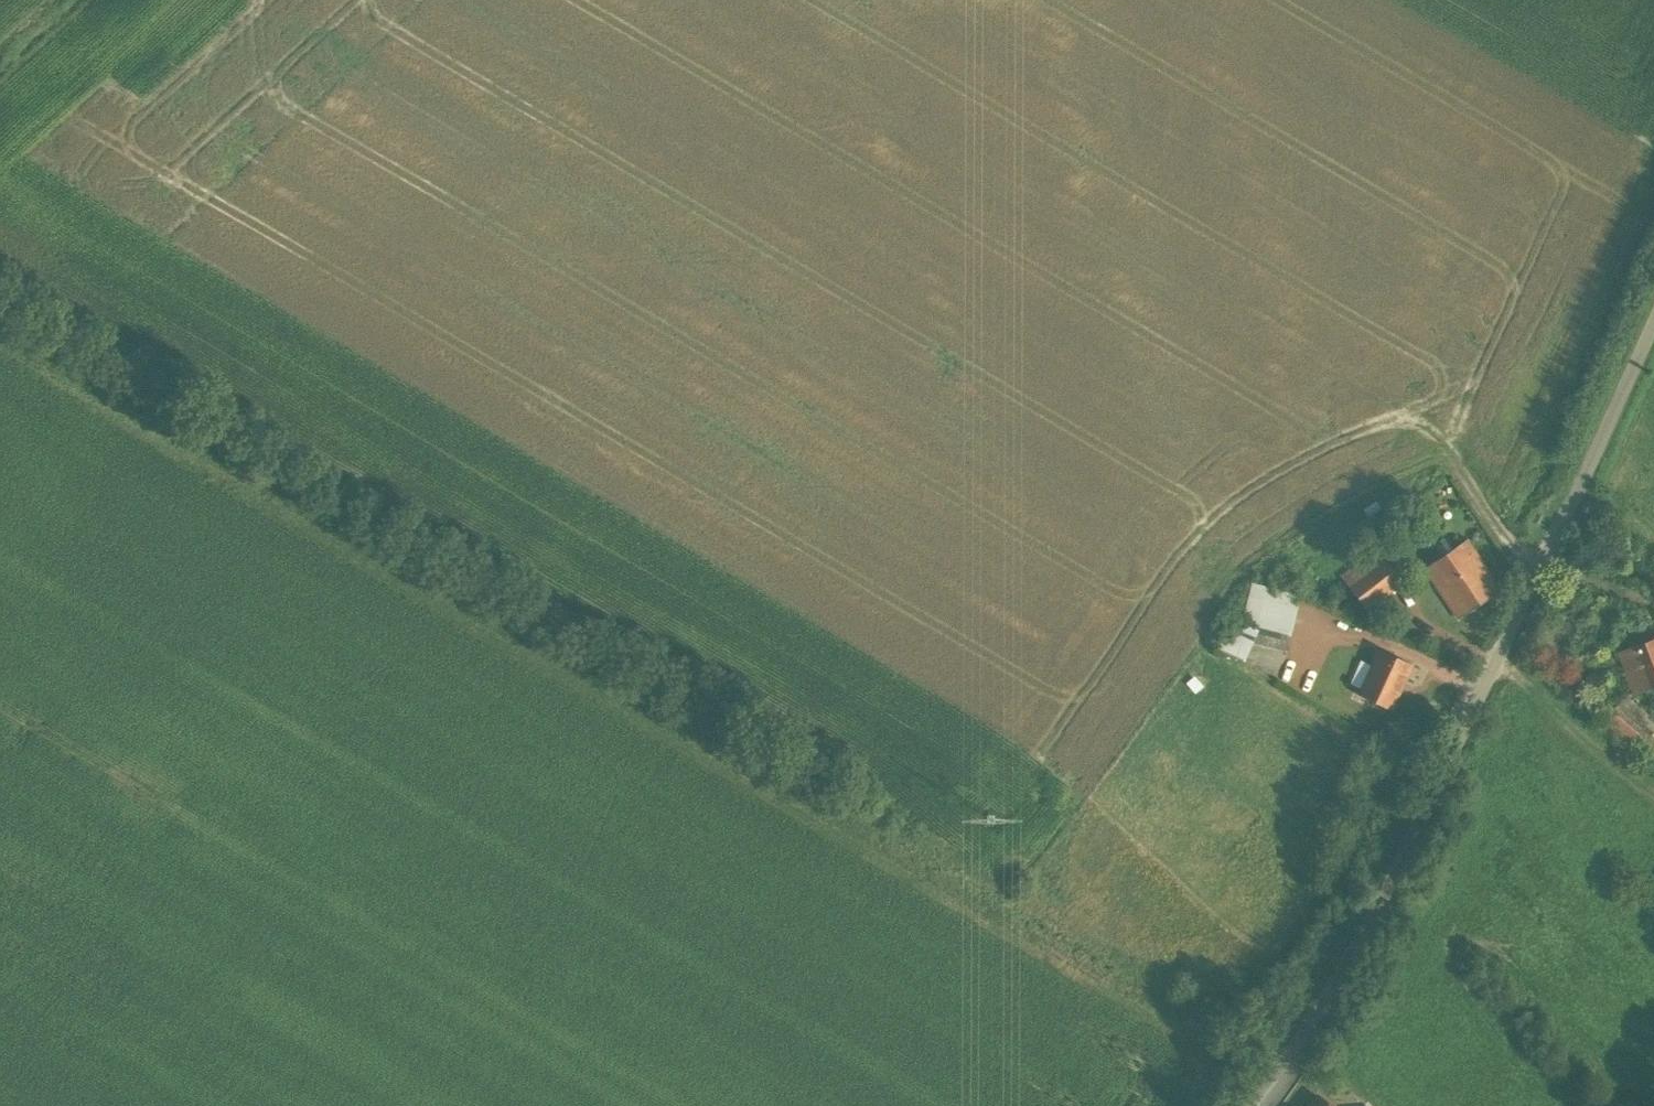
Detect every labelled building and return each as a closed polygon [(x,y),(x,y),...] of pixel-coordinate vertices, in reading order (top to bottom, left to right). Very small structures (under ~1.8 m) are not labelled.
[(1502,592),(1459,534),(1412,569),(1454,627),(1502,592)] [(1336,583),(1360,613),(1402,580),(1378,550),(1336,583)] [(1253,627),(1286,635),(1296,595),(1245,582),(1232,635),(1250,639),(1253,627)] [(1213,651),(1242,660),(1248,641),(1219,632),(1213,651)] [(1260,634),(1260,648),(1284,648),(1284,633),(1260,634)] [(1620,655),(1636,694),(1653,687),(1653,642),(1620,655)] [(1380,650),(1359,695),(1392,710),(1412,665),(1380,650)] [(1614,704),(1599,723),(1653,769),(1653,738),(1614,704)]
